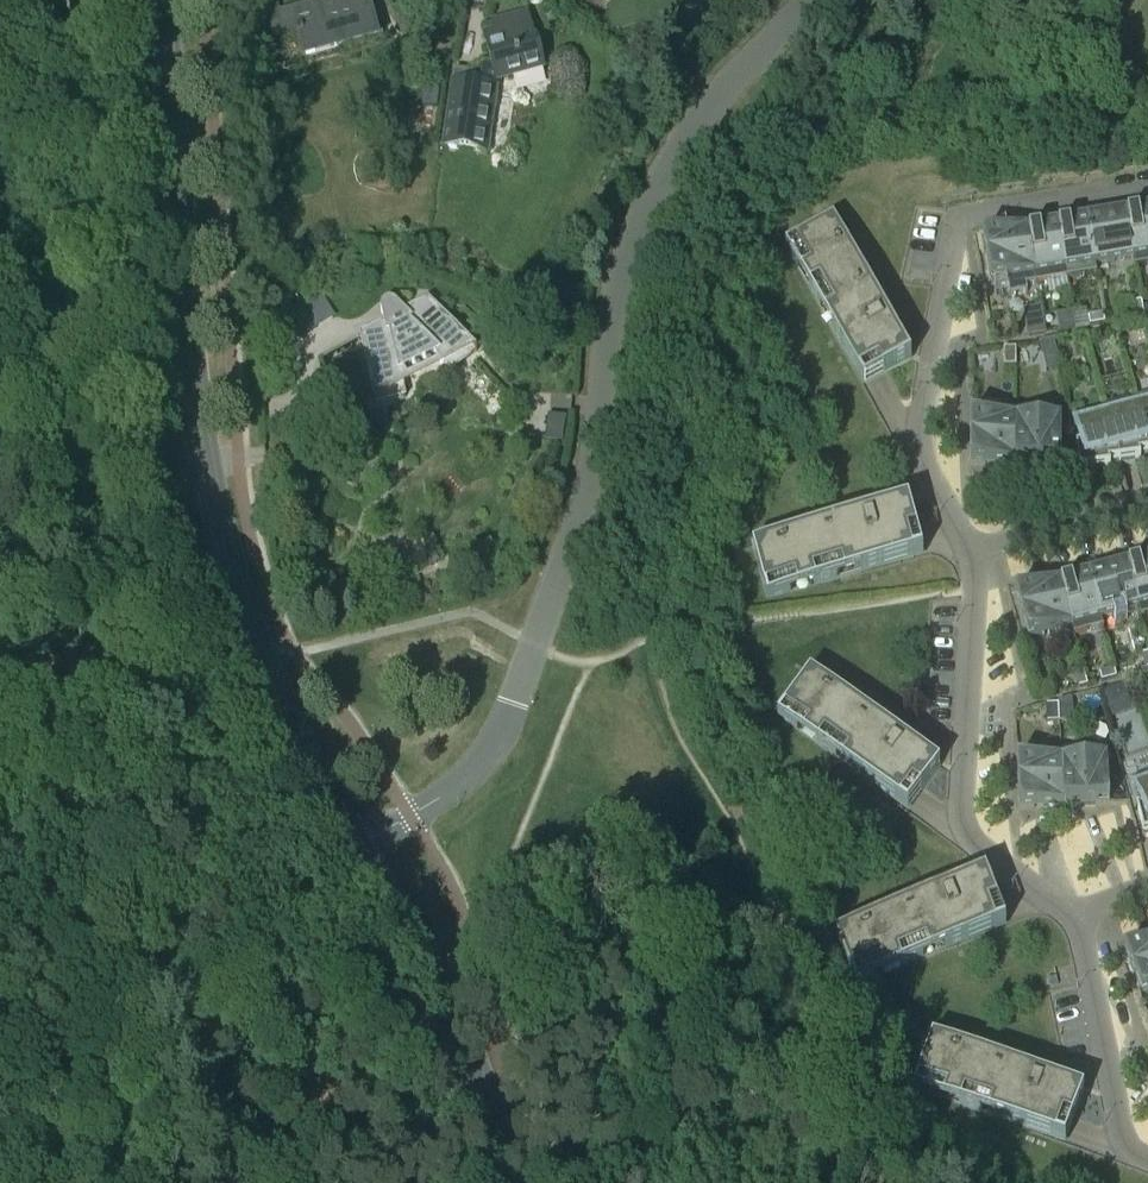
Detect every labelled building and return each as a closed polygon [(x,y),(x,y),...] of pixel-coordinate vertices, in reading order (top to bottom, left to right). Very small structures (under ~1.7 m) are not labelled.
[(259,12),(265,38),(299,30),(306,56),(336,48),(335,46),(376,36),(367,0),(335,0),(327,2),(326,0),(322,0),(322,3),(279,14),(277,7),(259,12)] [(535,34),(533,35),(528,13),(491,22),(494,32),(483,34),(492,66),(470,72),(454,69),(443,147),(459,149),(486,153),(496,81),(544,69),(535,34)] [(424,88),(422,106),(437,108),(439,90),(424,88)] [(1134,258),(1135,267),(1147,265),(1147,208),(1126,212),(1134,258)] [(1095,265),(1134,258),(1126,212),(1087,218),(1095,265)] [(863,386),(886,373),(912,359),(833,218),(784,244),(863,386)] [(1097,274),(1095,265),(1087,218),(1057,224),(1067,279),(1097,274)] [(1057,224),(1027,229),(1037,284),(1067,279),(1057,224)] [(1026,286),(1037,284),(1027,229),(983,236),(991,283),(1006,281),(1009,296),(1027,293),(1026,286)] [(359,337),(369,382),(373,398),(397,385),(395,376),(401,375),(413,369),(413,370),(425,364),(425,363),(436,357),(443,350),(458,367),(472,354),(469,350),(473,348),(429,300),(428,299),(407,313),(401,316),(394,308),(398,306),(395,303),(394,302),(392,301),(391,301),(389,301),(388,301),(386,302),(383,298),(315,334),(320,357),(359,337)] [(1132,303),(1135,318),(1144,316),(1141,301),(1132,303)] [(1059,331),(1075,328),(1072,312),(1056,315),(1059,331)] [(1088,317),(1089,326),(1105,323),(1103,314),(1088,317)] [(1026,321),(1029,336),(1045,333),(1043,318),(1026,321)] [(1016,348),(1004,348),(1004,366),(1016,366),(1016,348)] [(1137,409),(1147,449),(1147,407),(1137,409)] [(1107,418),(1119,463),(1141,460),(1140,456),(1147,455),(1147,449),(1137,409),(1107,418)] [(543,440),(562,442),(565,417),(546,415),(543,440)] [(1016,465),(1016,417),(971,417),(970,464),(1016,465)] [(1016,417),(1016,465),(1061,465),(1061,417),(1016,417)] [(1110,465),(1119,463),(1107,418),(1076,426),(1082,446),(1076,448),(1079,473),(1110,469),(1110,465)] [(923,556),(916,530),(908,502),(752,545),(767,598),(923,556)] [(1127,563),(1139,609),(1138,609),(1141,617),(1147,615),(1147,557),(1127,563)] [(1101,619),(1138,609),(1139,609),(1127,563),(1088,573),(1101,619)] [(1103,627),(1101,619),(1088,573),(1059,581),(1072,627),(1071,627),(1073,635),(1103,627)] [(1072,627),(1059,581),(1015,593),(1028,639),(1071,627),(1072,627)] [(1099,673),(1101,682),(1117,677),(1114,669),(1099,673)] [(907,811),(923,790),(940,767),(810,670),(777,715),(907,811)] [(1075,672),(1079,688),(1088,685),(1083,670),(1075,672)] [(1147,687),(1144,678),(1130,684),(1136,699),(1144,695),(1147,687)] [(1102,691),(1112,716),(1137,706),(1128,682),(1102,691)] [(1074,721),(1072,698),(1058,702),(1058,704),(1059,722),(1074,721)] [(1058,704),(1046,704),(1047,722),(1059,722),(1058,704)] [(1107,756),(1062,758),(1064,806),(1110,803),(1107,756)] [(1019,808),(1064,806),(1062,758),(1017,761),(1019,808)] [(1132,780),(1143,809),(1137,812),(1144,836),(1147,835),(1147,774),(1132,780)] [(1006,926),(996,901),(986,874),(835,933),(855,984),(1006,926)] [(1125,951),(1142,996),(1147,993),(1147,942),(1125,951)] [(1065,1144),(1065,1143),(1084,1092),(932,1035),(913,1087),(1065,1144)]
